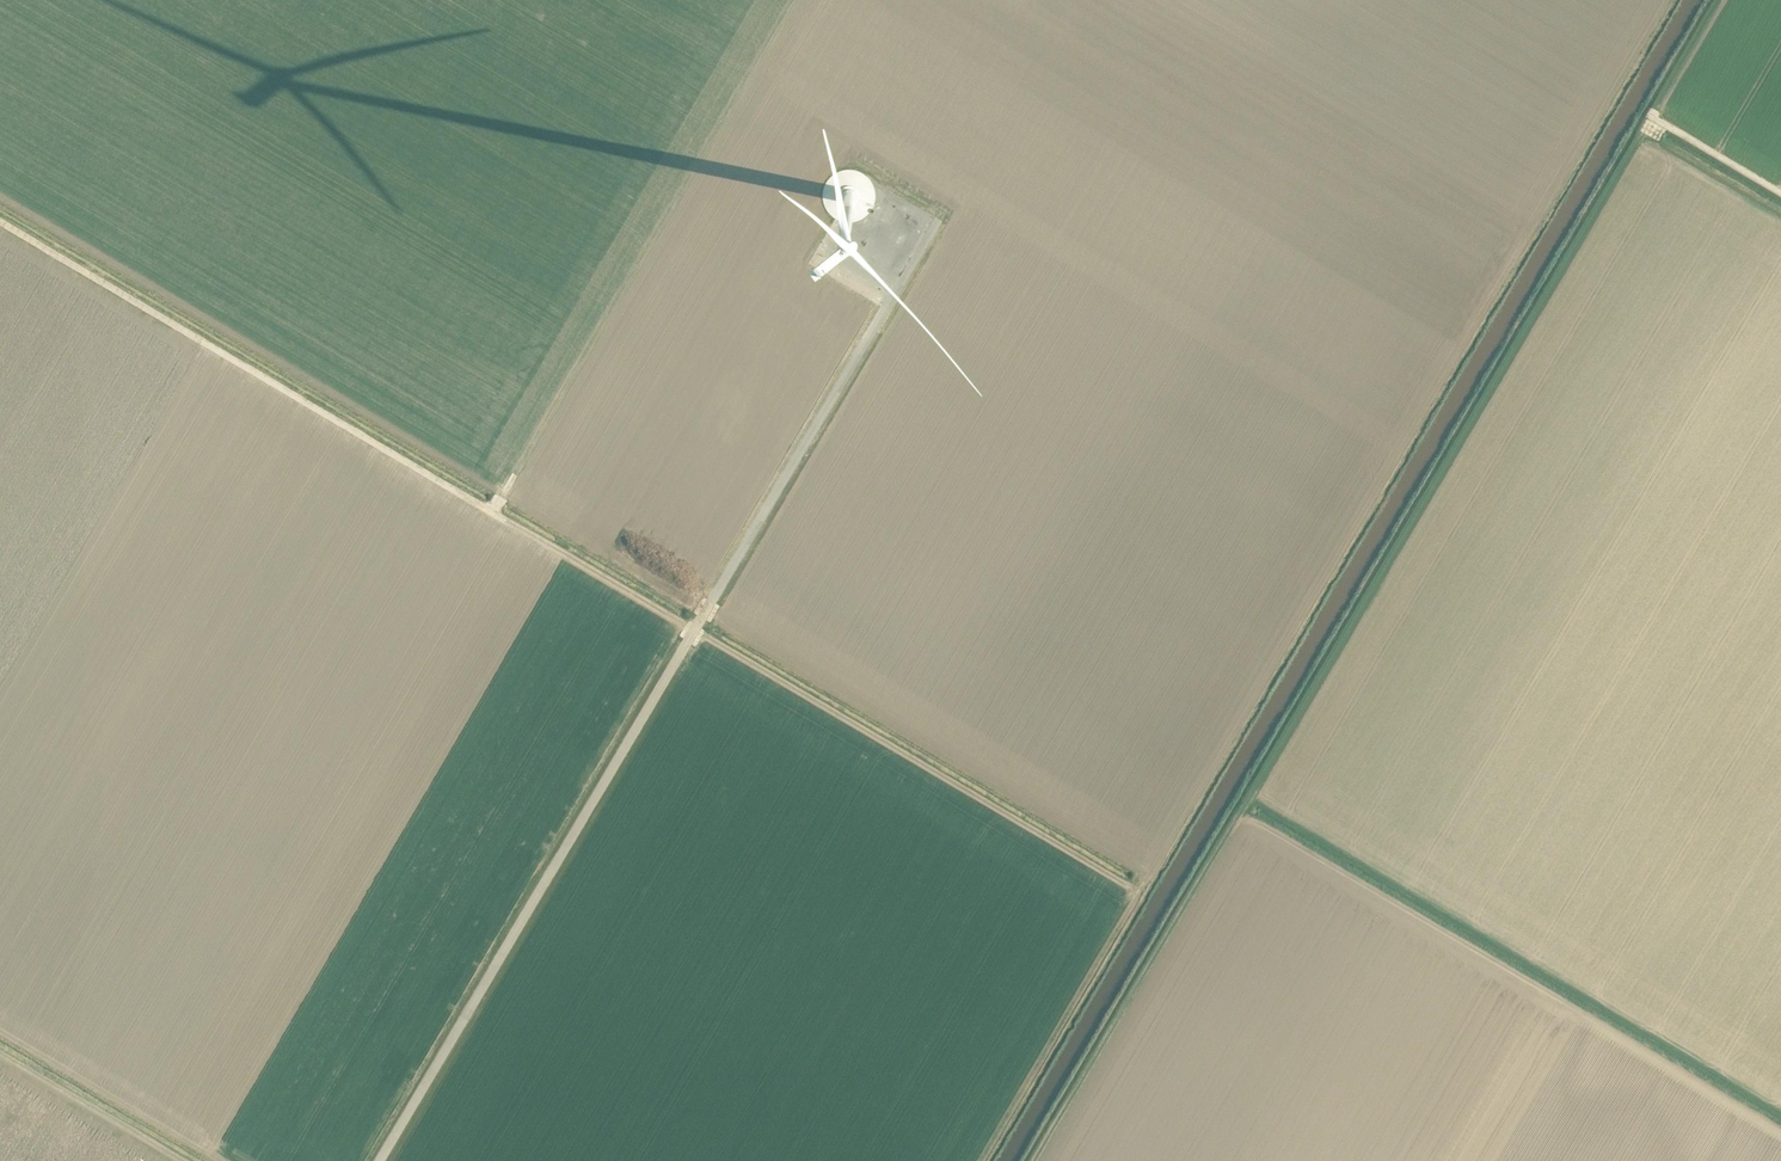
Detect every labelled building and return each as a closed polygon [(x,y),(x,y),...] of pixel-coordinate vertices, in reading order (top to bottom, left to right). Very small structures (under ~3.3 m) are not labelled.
[(841,194),(841,195),(841,196),(841,197),(842,198),(842,199),(843,200),(844,201),(845,201),(846,202),(847,202),(848,202),(849,202),(850,202),(851,201),(852,201),(853,200),(854,199),(855,198),(855,197),(855,196),(855,195),(855,194),(855,192),(855,191),(854,190),(853,190),(852,189),(851,188),(850,188),(849,188),(848,187),(847,188),(846,188),(845,188),(844,189),(843,190),(842,190),(842,191),(841,192),(841,194)]
